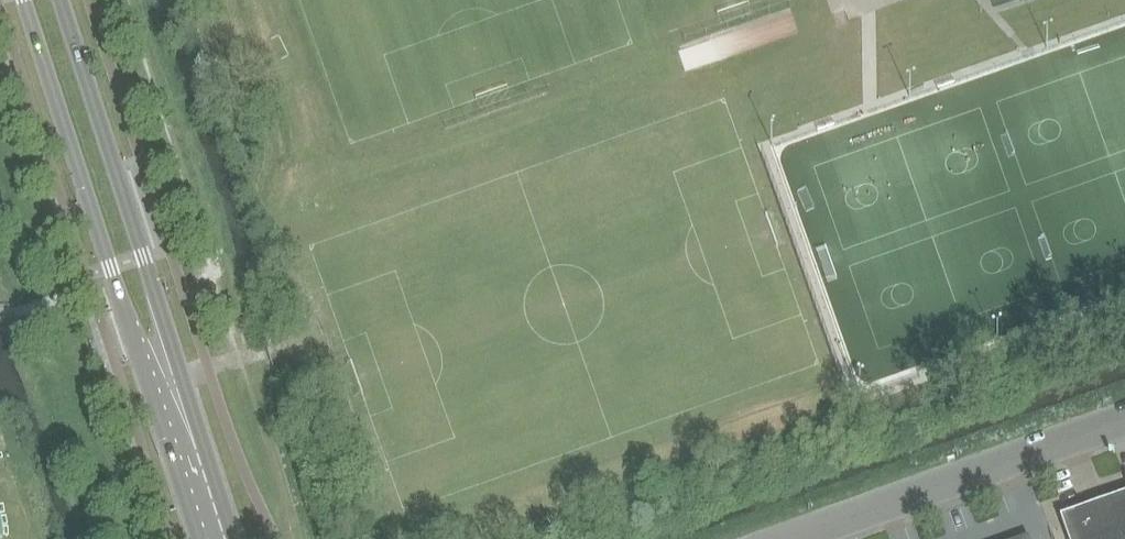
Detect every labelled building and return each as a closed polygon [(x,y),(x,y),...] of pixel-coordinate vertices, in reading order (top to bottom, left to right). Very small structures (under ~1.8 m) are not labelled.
[(1059,520),(1066,538),(1124,538),(1124,496),(1059,520)]
